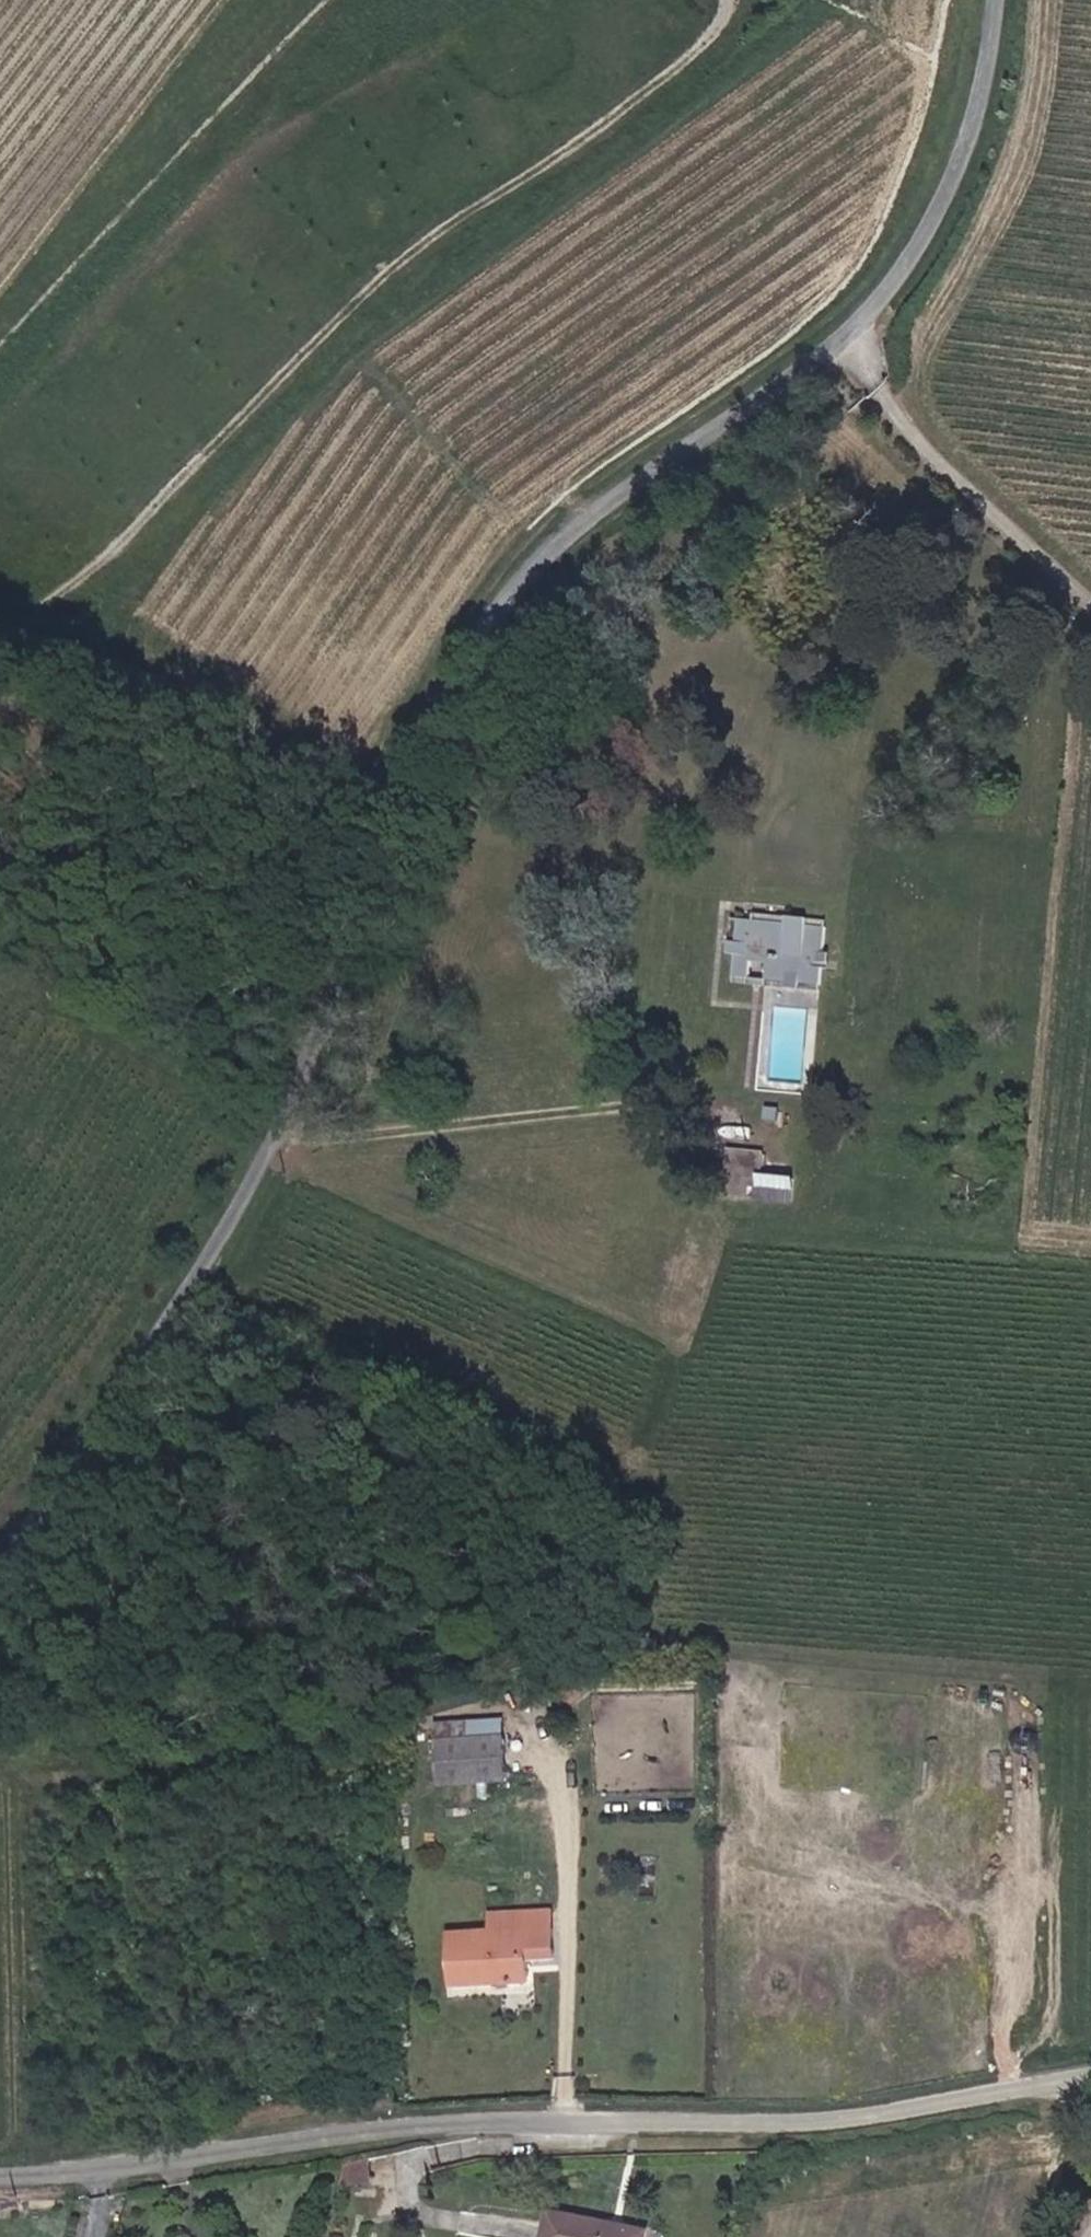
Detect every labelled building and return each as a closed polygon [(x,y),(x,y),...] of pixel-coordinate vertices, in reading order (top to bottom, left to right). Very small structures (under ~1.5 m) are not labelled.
[(830,923),(738,915),(733,982),(825,990),(830,923)] [(774,1147),(734,1144),(728,1192),(799,1200),(801,1173),(772,1171),(774,1147)] [(513,1782),(513,1733),(442,1737),(443,1784),(513,1782)] [(455,1932),(457,1985),(535,1981),(531,1929),(455,1932)] [(375,2161),(350,2164),(346,2183),(374,2183),(375,2161)] [(653,2228),(557,2212),(553,2236),(651,2236),(653,2228)]
